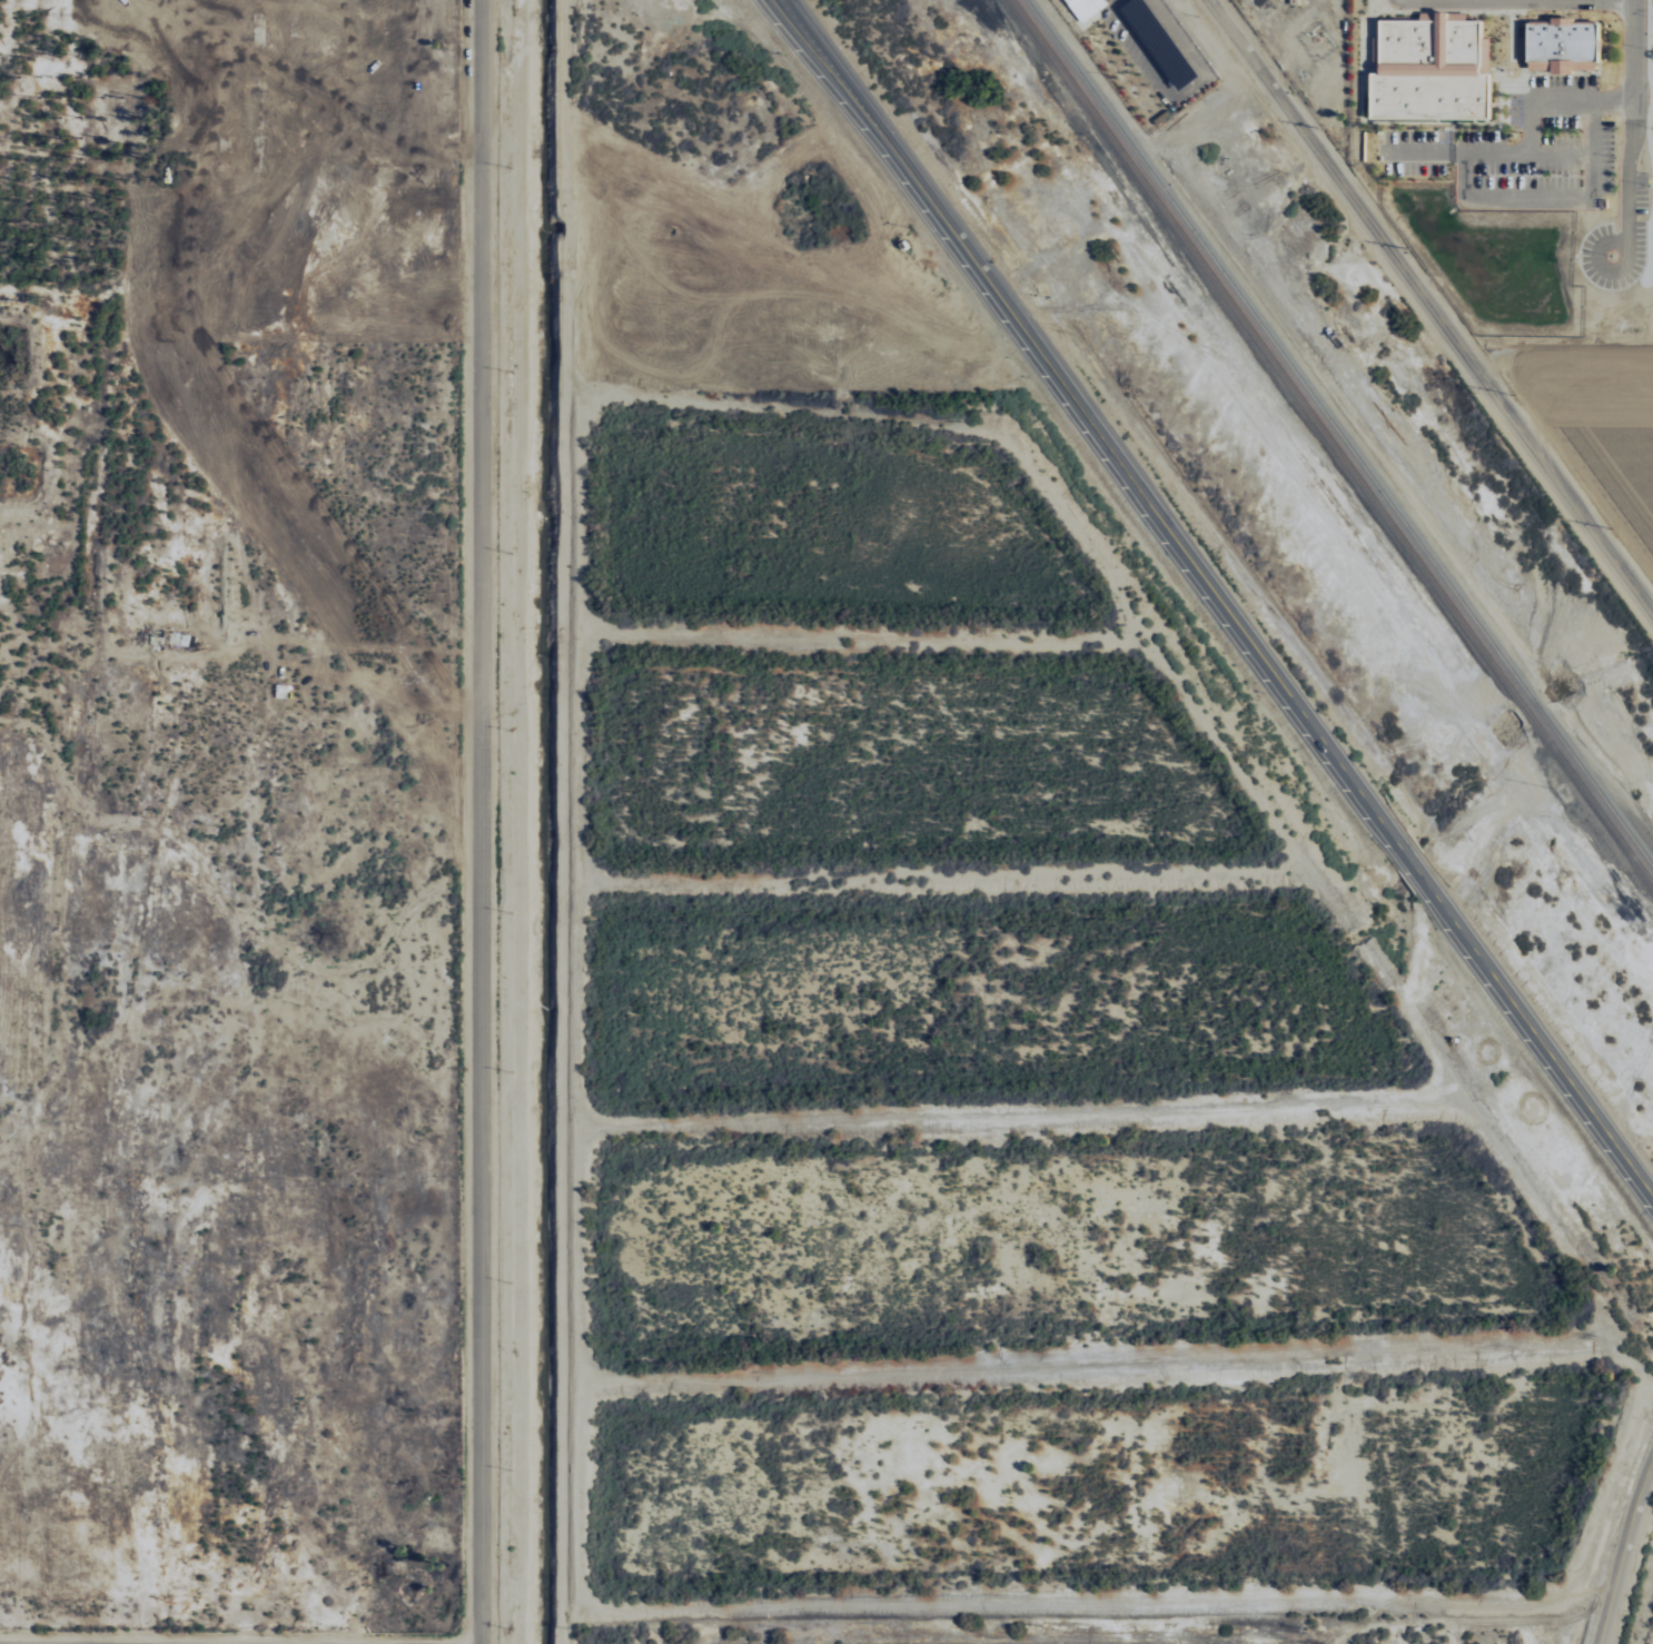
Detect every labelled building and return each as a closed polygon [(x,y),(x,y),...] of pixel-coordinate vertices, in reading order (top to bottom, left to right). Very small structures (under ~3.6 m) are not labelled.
[(1107,6),(1104,0),(1058,0),(1073,26),(1107,6)] [(1481,19),(1479,37),(1479,62),(1479,67),(1479,72),(1488,72),(1488,78),(1488,105),(1488,119),(1486,119),(1474,119),(1437,118),(1368,118),(1368,72),(1372,72),(1377,72),(1377,67),(1377,61),(1377,37),(1377,18),(1419,18),(1434,19),(1441,19),(1446,19),(1465,19),(1481,19)] [(1524,21),(1538,21),(1538,61),(1535,61),(1526,61),(1524,61),(1524,21)] [(1538,21),(1548,21),(1553,21),(1553,59),(1553,61),(1548,61),(1541,61),(1538,61),(1538,21)] [(1553,21),(1567,21),(1567,59),(1567,61),(1560,61),(1553,61),(1553,59),(1553,21)] [(1567,21),(1571,21),(1582,21),(1582,61),(1578,61),(1571,61),(1567,61),(1567,59),(1567,21)] [(1582,21),(1596,21),(1596,61),(1594,61),(1585,61),(1582,61),(1582,21)] [(1479,37),(1489,37),(1488,72),(1479,72),(1479,67),(1479,62),(1479,37)] [(1548,73),(1548,61),(1548,59),(1553,59),(1567,59),(1571,59),(1571,61),(1571,72),(1548,73)]
